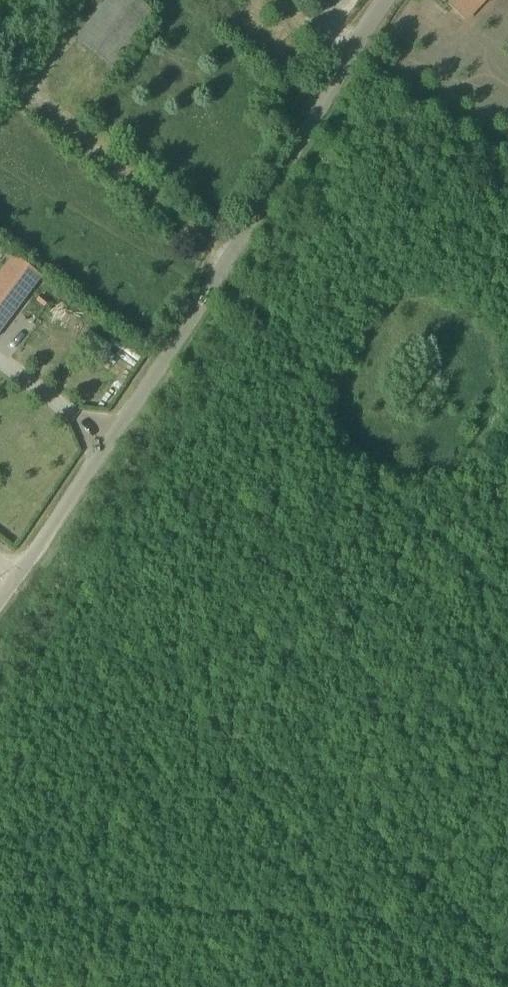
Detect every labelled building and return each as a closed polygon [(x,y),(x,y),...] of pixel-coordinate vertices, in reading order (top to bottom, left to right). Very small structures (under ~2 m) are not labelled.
[(463,19),(466,21),(485,0),(454,0),(449,5),(463,19)] [(0,275),(0,332),(42,276),(15,256),(0,275)]
